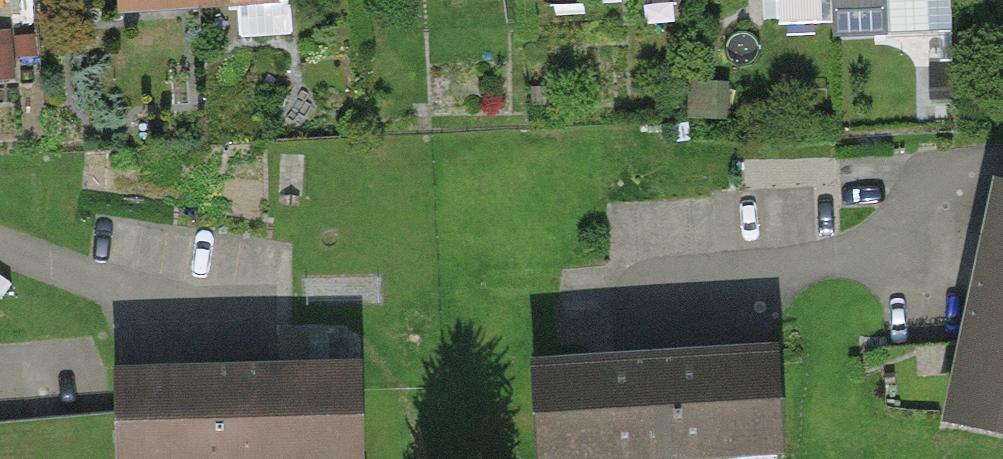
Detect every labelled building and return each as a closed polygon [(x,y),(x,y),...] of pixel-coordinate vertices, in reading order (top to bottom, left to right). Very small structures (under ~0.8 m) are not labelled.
[(111,21),(191,15),(190,0),(109,0),(111,21)] [(191,15),(272,10),(271,0),(190,0),(191,15)] [(35,45),(29,16),(0,22),(0,67),(12,64),(10,51),(35,45)] [(999,187),(949,423),(1002,435),(1002,188),(999,187)] [(535,368),(542,458),(632,458),(663,457),(783,449),(777,352),(535,368)] [(112,382),(114,458),(356,458),(354,376),(112,382)]
